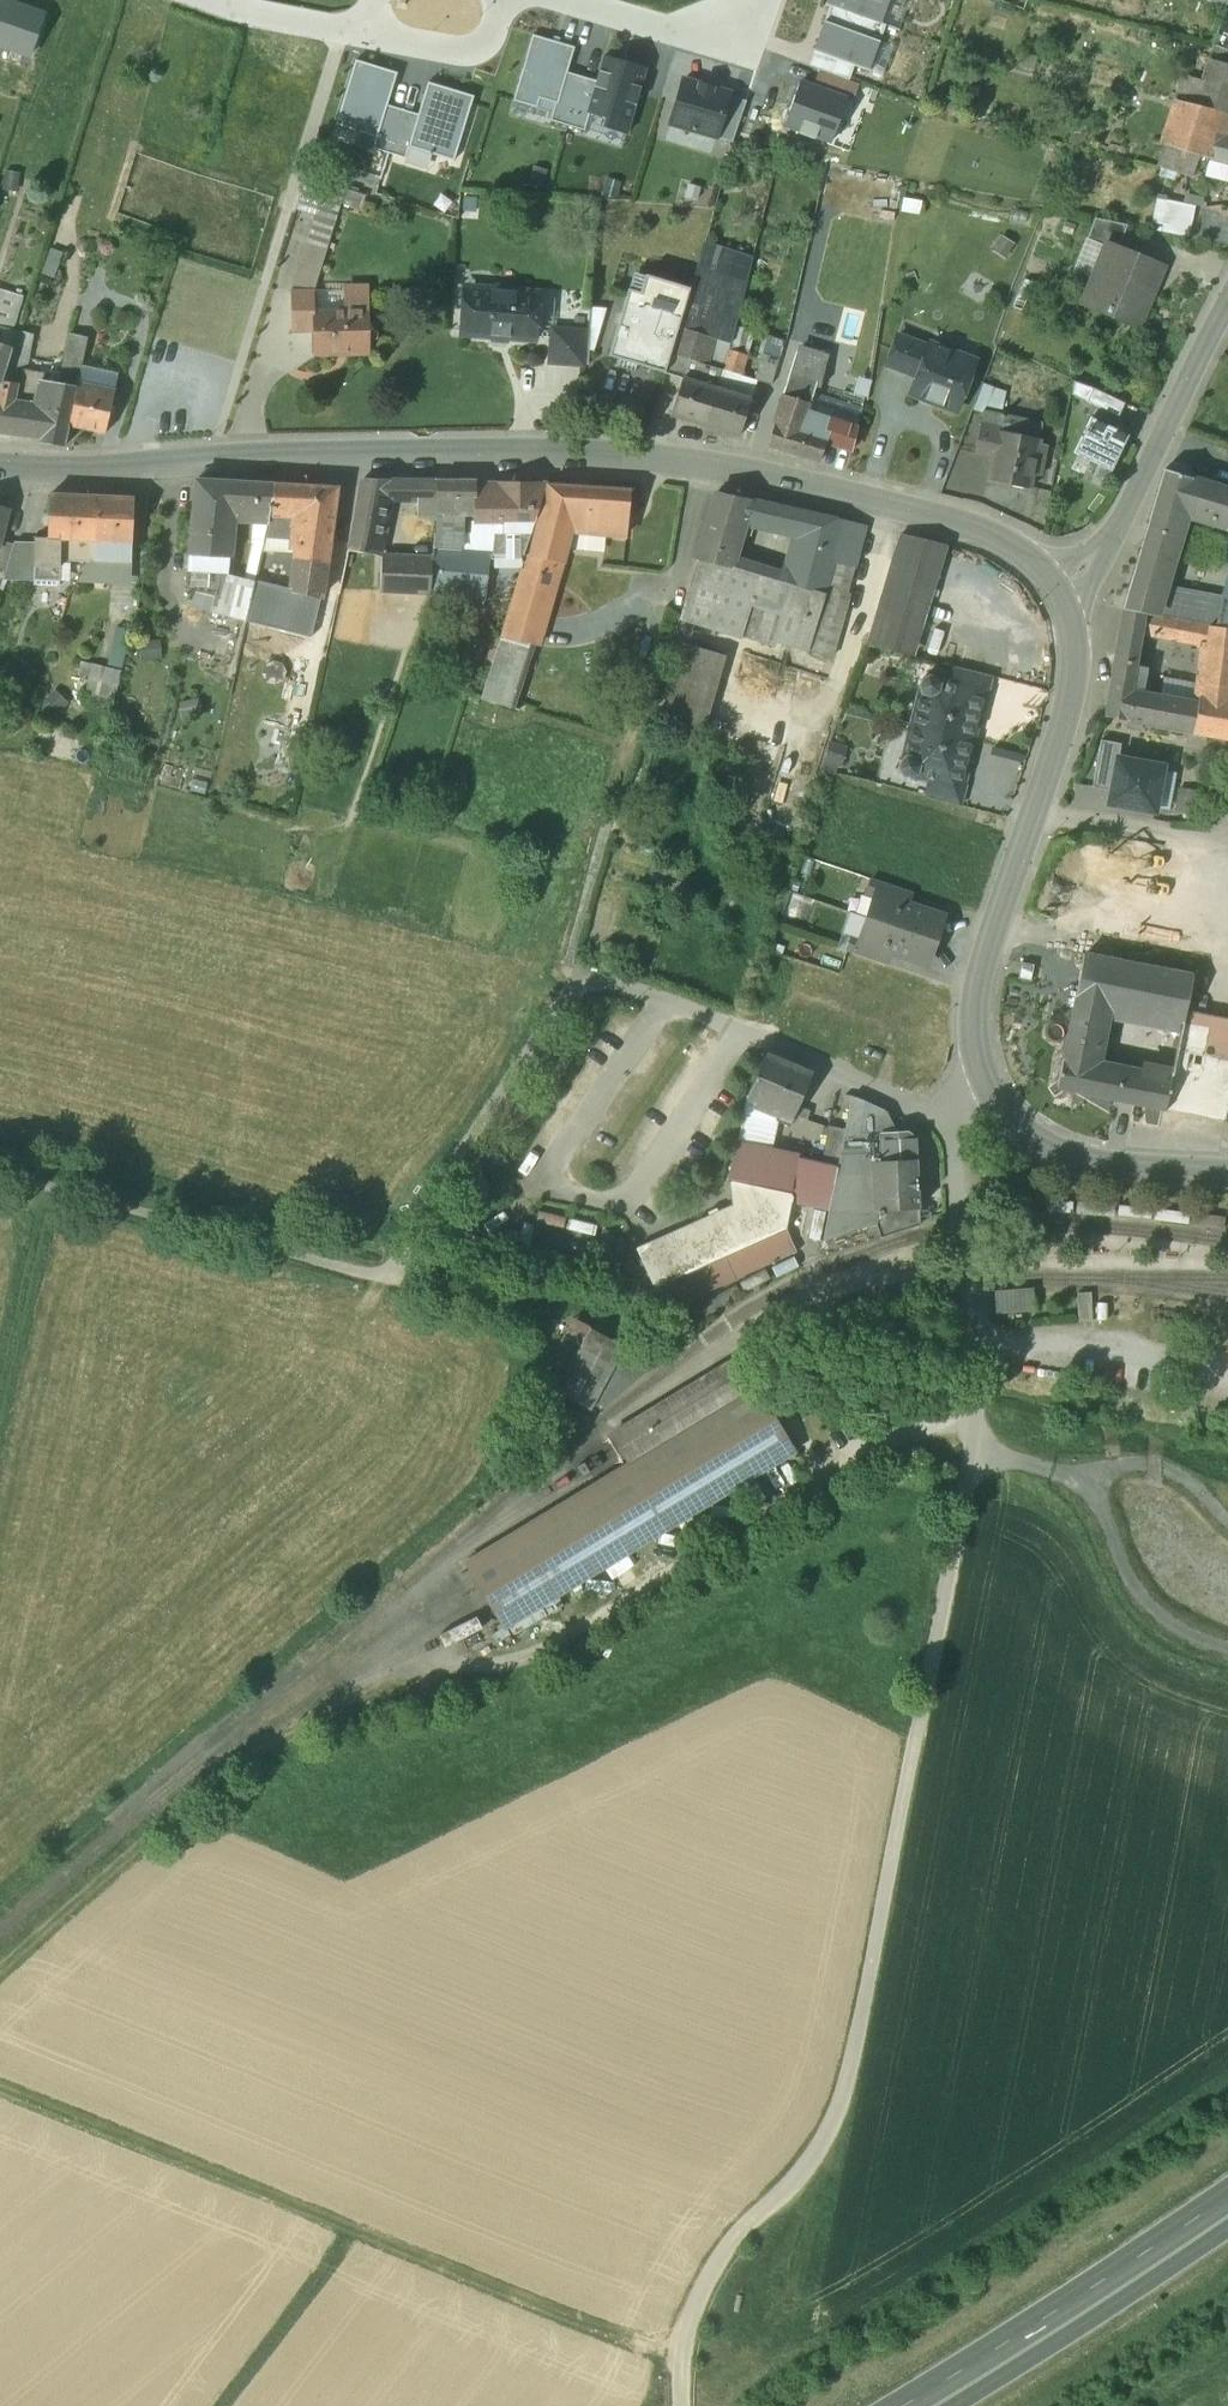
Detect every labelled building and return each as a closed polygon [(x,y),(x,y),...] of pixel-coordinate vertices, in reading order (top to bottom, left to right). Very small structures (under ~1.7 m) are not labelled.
[(30,55),(44,15),(8,2),(2,0),(0,0),(0,45),(30,55)] [(881,24),(889,0),(827,0),(826,4),(830,5),(881,24)] [(1225,9),(1226,7),(1227,8),(1227,0),(1206,0),(1225,9)] [(881,24),(830,5),(813,51),(854,66),(869,72),(885,26),(881,24)] [(1226,7),(1225,9),(1218,30),(1227,34),(1227,8),(1226,7)] [(539,97),(557,102),(566,71),(573,47),(532,35),(513,99),(536,106),(539,97)] [(598,81),(589,112),(606,117),(603,126),(626,133),(644,68),(605,57),(598,81)] [(335,125),(378,138),(387,105),(397,72),(355,59),(335,125)] [(1209,59),(1203,81),(1196,107),(1211,111),(1227,115),(1227,64),(1209,59)] [(849,80),(854,66),(838,61),(833,74),(849,80)] [(812,87),(847,100),(852,101),(858,83),(849,80),(833,74),(819,69),(812,87)] [(551,120),(567,125),(582,76),(566,71),(557,102),(551,120)] [(1203,81),(1183,75),(1175,101),(1178,102),(1196,107),(1203,81)] [(598,81),(582,76),(567,125),(583,130),(589,112),(598,81)] [(730,95),(731,92),(681,77),(667,125),(717,140),(718,137),(730,95)] [(812,87),(799,82),(784,124),(800,130),(799,133),(815,139),(816,135),(832,141),(847,100),(812,87)] [(410,147),(454,160),(473,96),(428,83),(419,114),(410,147)] [(732,141),(746,101),(730,95),(718,137),(732,141)] [(1178,102),(1165,145),(1199,156),(1208,158),(1215,134),(1224,136),(1227,121),(1227,115),(1211,111),(1196,107),(1178,102)] [(374,149),(389,153),(402,109),(387,105),(378,138),(374,149)] [(419,114),(402,109),(389,153),(406,158),(410,147),(419,114)] [(1215,134),(1208,158),(1227,163),(1227,137),(1224,136),(1215,134)] [(1199,156),(1165,145),(1159,166),(1193,176),(1199,156)] [(548,170),(532,166),(527,183),(543,187),(548,170)] [(345,187),(307,177),(299,208),(313,212),(319,192),(342,198),(345,187)] [(620,181),(606,177),(601,195),(616,198),(620,181)] [(342,198),(319,192),(313,212),(294,284),(318,290),(342,198)] [(1191,221),(1164,216),(1161,232),(1188,237),(1191,221)] [(1126,225),(1094,218),(1085,239),(1107,248),(1108,245),(1116,248),(1126,225)] [(714,244),(709,259),(739,269),(739,271),(747,274),(752,256),(714,244)] [(1116,248),(1108,245),(1107,248),(1085,301),(1105,309),(1103,313),(1138,327),(1148,301),(1142,299),(1156,264),(1116,248)] [(665,373),(682,378),(684,379),(686,371),(704,377),(702,383),(716,387),(721,370),(728,344),(747,274),(739,271),(739,269),(709,259),(699,256),(690,288),(665,373)] [(634,272),(608,357),(665,373),(690,288),(634,272)] [(347,285),(348,301),(369,300),(369,284),(347,285)] [(496,286),(492,290),(470,288),(468,290),(464,329),(466,332),(488,334),(493,340),(507,341),(512,336),(531,338),(533,336),(534,328),(532,326),(534,306),(536,304),(537,297),(533,293),(516,292),(512,287),(496,286)] [(315,290),(292,291),(294,329),(317,328),(316,308),(315,290)] [(0,292),(0,330),(10,332),(19,298),(0,292)] [(19,298),(10,332),(0,330),(0,348),(11,352),(18,331),(28,300),(19,298)] [(348,307),(316,308),(317,328),(318,351),(372,348),(369,300),(348,301),(348,307)] [(585,332),(554,329),(551,362),(583,365),(585,332)] [(43,381),(44,374),(25,371),(30,334),(18,331),(11,352),(2,381),(0,391),(0,430),(40,437),(39,441),(65,446),(70,426),(69,425),(78,385),(58,382),(56,382),(55,383),(43,381)] [(928,347),(898,335),(887,365),(917,376),(928,347)] [(958,354),(930,343),(928,347),(917,376),(911,392),(956,409),(972,368),(955,361),(958,354)] [(124,352),(87,344),(83,362),(120,370),(124,352)] [(744,349),(728,344),(721,370),(737,374),(744,349)] [(0,348),(0,383),(2,383),(2,381),(11,352),(0,348)] [(818,386),(827,359),(798,350),(788,379),(810,385),(811,385),(818,386)] [(765,357),(758,378),(756,383),(770,388),(774,377),(779,361),(765,357)] [(83,367),(63,362),(58,382),(78,385),(79,384),(83,367)] [(83,362),(83,367),(79,384),(115,391),(120,370),(83,362)] [(758,378),(737,374),(721,370),(716,387),(750,398),(756,383),(758,378)] [(686,371),(684,379),(682,378),(671,414),(705,425),(716,387),(702,383),(704,377),(686,371)] [(810,385),(788,379),(786,386),(784,394),(806,401),(811,385),(810,385)] [(115,391),(79,384),(78,385),(69,425),(70,426),(105,432),(115,391)] [(750,398),(716,387),(705,425),(739,435),(750,398)] [(1124,403),(1093,388),(1087,402),(1118,417),(1124,403)] [(806,401),(784,394),(767,444),(821,461),(827,440),(807,433),(810,425),(803,423),(810,402),(806,401)] [(1038,439),(999,431),(1000,424),(999,424),(1000,416),(983,412),(981,420),(974,453),(992,457),(988,480),(1030,488),(1032,475),(1040,476),(1046,445),(1039,443),(1040,439),(1038,439)] [(1041,424),(1000,415),(1000,416),(999,424),(1000,424),(999,431),(1038,439),(1041,424)] [(858,424),(839,417),(833,442),(852,448),(858,424)] [(1128,435),(1090,417),(1073,453),(1111,470),(1128,435)] [(1143,546),(1169,554),(1174,537),(1175,536),(1182,514),(1194,514),(1227,524),(1227,523),(1227,491),(1196,481),(1199,472),(1183,466),(1180,476),(1165,472),(1143,546)] [(390,479),(363,478),(349,547),(349,550),(376,554),(387,497),(390,479)] [(225,481),(196,479),(189,555),(230,559),(234,515),(223,514),(225,481)] [(411,480),(390,479),(387,497),(410,497),(411,480)] [(434,480),(411,480),(410,497),(422,497),(433,497),(434,480)] [(476,480),(437,480),(435,533),(460,534),(460,532),(473,533),(473,520),(474,514),(474,499),(476,499),(476,486),(476,480)] [(234,508),(271,510),(274,484),(225,481),(223,514),(234,515),(234,508)] [(336,487),(274,484),(271,510),(300,512),(333,513),(336,487)] [(631,490),(547,484),(530,557),(562,563),(571,529),(625,535),(631,490)] [(546,486),(511,486),(511,487),(492,487),(492,486),(476,486),(476,499),(474,499),(474,514),(473,520),(503,520),(503,532),(531,532),(546,486)] [(796,533),(798,533),(785,583),(805,589),(807,589),(821,538),(827,515),(717,492),(696,559),(728,568),(742,521),(796,533)] [(98,496),(50,495),(49,539),(96,539),(98,496)] [(133,496),(98,496),(96,539),(99,539),(132,540),(133,496)] [(433,497),(422,497),(422,508),(433,508),(433,497)] [(0,507),(0,540),(2,534),(8,509),(0,507)] [(300,512),(271,510),(265,536),(296,538),(300,512)] [(333,513),(300,512),(296,538),(288,591),(319,598),(324,580),(325,580),(329,544),(333,513)] [(833,564),(857,570),(868,526),(827,515),(821,538),(807,589),(825,594),(833,564)] [(435,533),(434,533),(433,548),(459,549),(460,534),(435,533)] [(14,543),(15,538),(2,534),(0,540),(0,588),(3,582),(14,543)] [(942,544),(901,534),(867,645),(908,655),(942,544)] [(49,539),(36,539),(36,544),(34,582),(34,587),(60,587),(60,562),(91,561),(96,539),(49,539)] [(99,539),(96,539),(96,554),(91,561),(77,584),(132,585),(132,540),(99,539)] [(34,582),(36,544),(14,543),(3,582),(34,582)] [(349,547),(329,544),(325,580),(324,580),(319,598),(338,603),(349,550),(349,547)] [(1169,554),(1143,546),(1124,608),(1152,613),(1169,555),(1169,554)] [(459,549),(433,548),(431,591),(431,595),(484,599),(490,550),(459,549)] [(230,559),(189,555),(185,605),(212,612),(221,574),(228,576),(228,575),(230,559)] [(432,559),(381,557),(380,590),(431,591),(432,559)] [(562,563),(530,557),(526,570),(524,581),(551,584),(557,584),(562,563)] [(728,568),(696,559),(679,625),(782,652),(783,647),(808,654),(809,651),(833,657),(857,570),(833,564),(825,594),(807,589),(805,589),(785,583),(728,568)] [(551,584),(524,581),(526,570),(521,569),(500,638),(503,639),(533,645),(534,645),(551,584)] [(228,576),(221,574),(212,612),(246,621),(255,582),(228,575),(228,576)] [(288,591),(255,582),(246,621),(294,633),(288,591)] [(319,598),(288,591),(294,633),(309,637),(319,598)] [(1226,608),(1220,607),(1217,625),(1216,628),(1227,629),(1227,600),(1226,608)] [(1124,608),(1123,608),(1117,641),(1138,645),(1140,632),(1206,645),(1208,624),(1152,613),(1124,608)] [(1216,628),(1217,625),(1208,624),(1206,645),(1200,699),(1206,700),(1200,733),(1227,738),(1227,629),(1216,628)] [(130,631),(117,628),(111,656),(124,659),(130,631)] [(533,645),(503,639),(484,700),(516,709),(533,645)] [(1138,645),(1117,641),(1114,659),(1136,663),(1139,645),(1138,645)] [(141,642),(142,660),(162,660),(162,642),(141,642)] [(725,657),(684,645),(658,731),(699,743),(725,657)] [(1199,703),(1131,690),(1136,663),(1114,659),(1105,716),(1194,732),(1199,703)] [(121,671),(91,666),(86,693),(116,698),(121,671)] [(991,676),(956,667),(952,684),(983,692),(982,694),(986,695),(991,676)] [(952,684),(940,681),(935,676),(928,675),(921,679),(919,687),(921,692),(913,724),(971,739),(982,694),(983,692),(952,684)] [(971,739),(913,724),(905,756),(901,760),(898,768),(902,775),(910,777),(916,775),(930,779),(959,786),(960,784),(971,739)] [(820,764),(837,769),(844,745),(828,740),(820,764)] [(1113,791),(1118,759),(1121,744),(1102,741),(1094,788),(1113,791)] [(1162,766),(1118,759),(1113,791),(1111,805),(1154,812),(1162,766)] [(959,786),(930,779),(926,796),(960,805),(965,785),(960,784),(959,786)] [(1210,787),(1207,800),(1227,805),(1227,791),(1210,787)] [(910,891),(871,878),(866,893),(874,896),(875,895),(906,905),(910,891)] [(906,905),(875,895),(874,896),(867,917),(933,939),(941,917),(906,905)] [(933,939),(867,917),(860,939),(860,940),(891,951),(925,962),(933,939)] [(891,951),(860,940),(860,939),(852,936),(847,951),(886,964),(891,951)] [(1141,955),(1129,952),(1127,962),(1138,965),(1141,955)] [(1127,962),(1084,954),(1075,1001),(1105,1007),(1183,1022),(1186,1009),(1193,975),(1138,965),(1127,962)] [(1034,964),(1021,962),(1018,978),(1031,981),(1034,964)] [(1105,1007),(1075,1001),(1058,1087),(1135,1102),(1140,1075),(1096,1066),(1093,1061),(1105,1007)] [(1186,1009),(1183,1022),(1184,1022),(1208,1027),(1202,1055),(1227,1059),(1227,1018),(1186,1009)] [(1208,1027),(1184,1022),(1174,1073),(1167,1109),(1190,1114),(1202,1055),(1208,1027)] [(810,1075),(764,1055),(747,1095),(756,1099),(754,1106),(772,1114),(774,1107),(793,1115),(810,1075)] [(1190,1114),(1223,1120),(1227,1097),(1227,1059),(1202,1055),(1190,1114)] [(1174,1073),(1142,1067),(1140,1075),(1135,1102),(1167,1109),(1174,1073)] [(865,1102),(852,1096),(845,1129),(837,1166),(829,1210),(823,1240),(878,1222),(881,1221),(881,1209),(878,1210),(877,1159),(884,1159),(884,1132),(896,1131),(886,1111),(865,1102)] [(829,1125),(822,1163),(837,1166),(845,1129),(829,1125)] [(896,1131),(884,1132),(884,1159),(917,1157),(916,1136),(908,1130),(896,1131)] [(822,1163),(736,1145),(729,1178),(793,1190),(790,1202),(791,1202),(829,1210),(837,1166),(822,1163)] [(884,1159),(877,1159),(878,1210),(881,1209),(919,1208),(917,1157),(884,1159)] [(717,1208),(708,1212),(709,1215),(636,1247),(654,1288),(667,1282),(677,1306),(770,1263),(796,1251),(786,1228),(791,1202),(790,1202),(793,1190),(729,1178),(732,1205),(718,1211),(717,1208)] [(919,1208),(881,1209),(881,1221),(878,1222),(881,1236),(919,1224),(919,1208)] [(1033,1289),(993,1292),(995,1317),(1035,1314),(1033,1289)] [(590,1328),(573,1319),(567,1330),(584,1339),(590,1328)] [(623,1345),(590,1328),(584,1339),(556,1392),(574,1402),(590,1410),(594,1402),(624,1346),(623,1345)] [(584,1339),(567,1330),(539,1383),(556,1392),(584,1339)] [(624,1346),(594,1402),(603,1406),(647,1369),(654,1355),(626,1340),(623,1345),(624,1346)] [(736,1356),(611,1433),(620,1448),(628,1461),(754,1384),(736,1356)] [(795,1452),(754,1384),(628,1461),(466,1560),(476,1578),(486,1594),(498,1613),(507,1628),(795,1452)]
